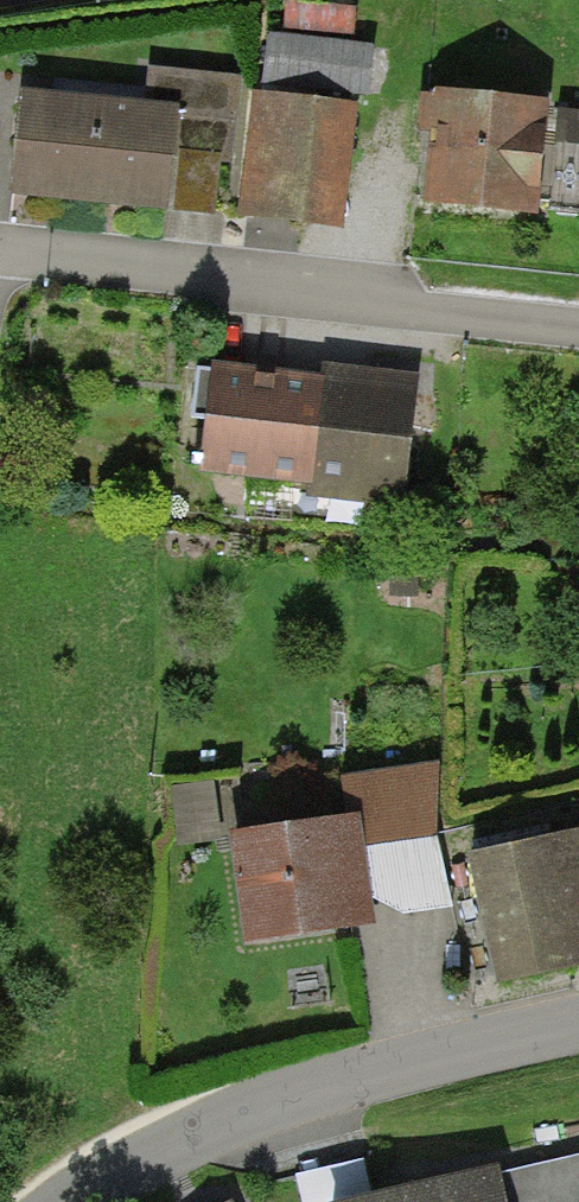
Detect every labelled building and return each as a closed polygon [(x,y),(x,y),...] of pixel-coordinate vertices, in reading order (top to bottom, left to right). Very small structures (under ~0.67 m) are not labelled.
[(266,37),(261,90),(367,99),(372,47),(266,37)] [(144,107),(19,94),(8,198),(167,214),(173,160),(231,166),(240,78),(148,68),(144,107)] [(548,105),(436,93),(435,99),(420,98),(418,120),(416,134),(431,136),(423,206),(536,218),(548,105)] [(356,104),(252,94),(240,221),(344,232),(356,104)] [(263,370),(212,365),(200,475),(308,487),(307,499),(404,509),(419,377),(321,367),(320,376),(263,370)] [(338,779),(346,819),(358,817),(363,848),(439,837),(435,764),(338,779)] [(346,819),(228,837),(244,948),(376,925),(372,899),(368,879),(363,848),(358,817),(346,819)] [(467,857),(498,988),(578,969),(578,831),(467,857)] [(452,910),(439,837),(363,848),(368,879),(372,899),(404,917),(452,910)] [(356,1201),(578,1201),(578,1158),(501,1177),(498,1168),(431,1184),(356,1201)]
